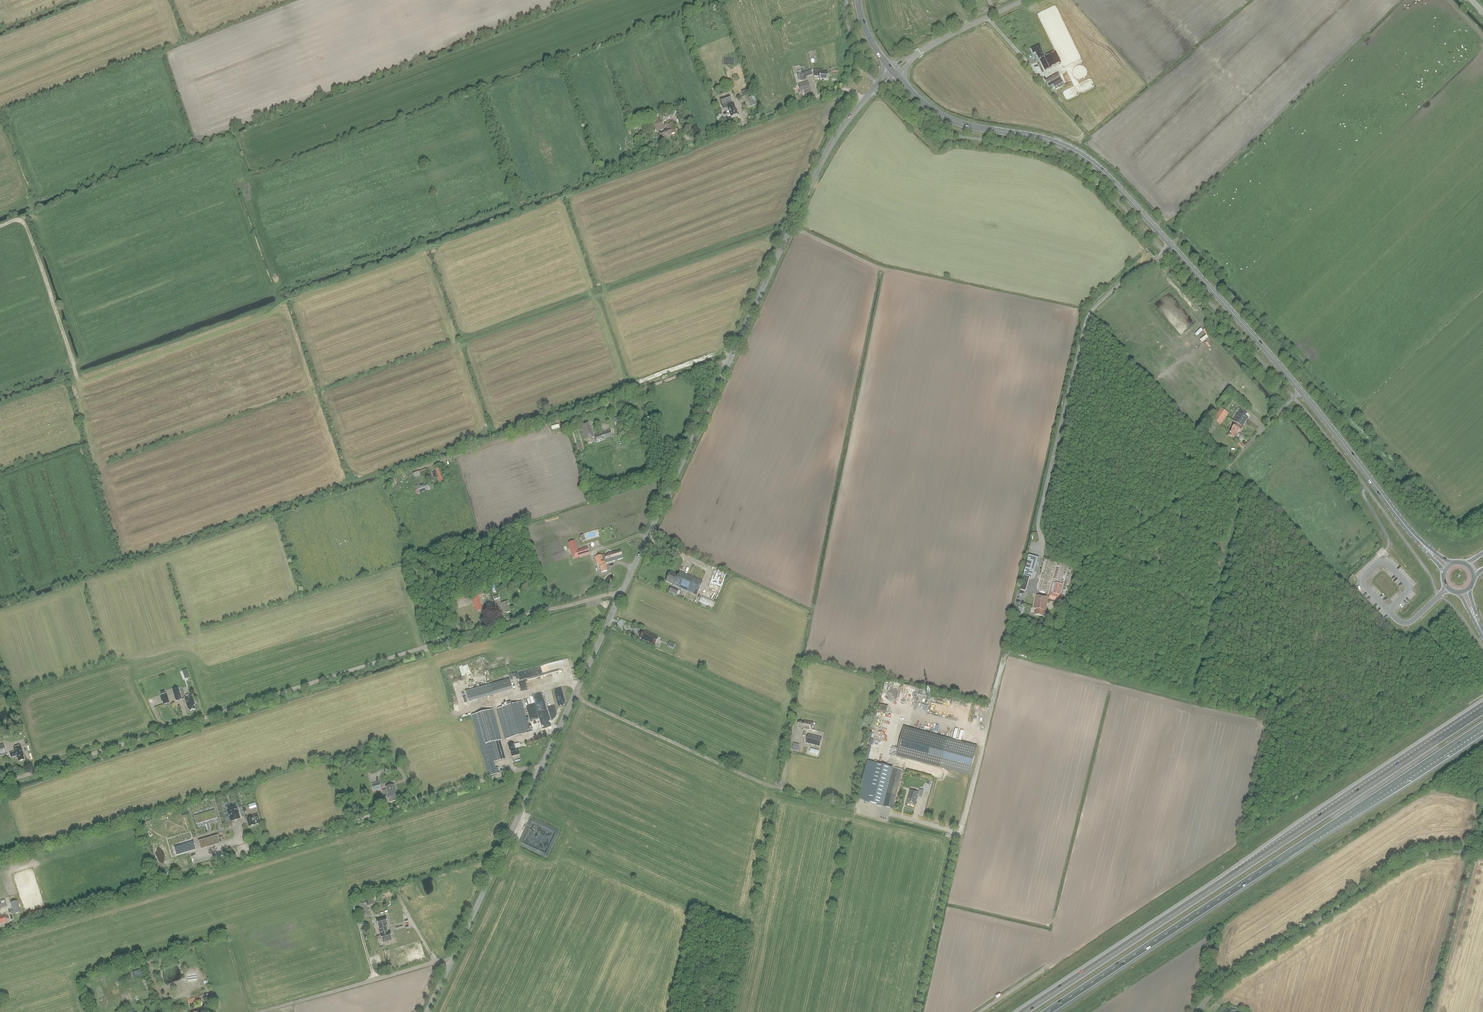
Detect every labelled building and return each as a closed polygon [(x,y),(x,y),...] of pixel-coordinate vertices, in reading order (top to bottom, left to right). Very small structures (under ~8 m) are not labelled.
[(1036,52),(1038,55),(1045,71),(1050,68),(1053,66),(1061,63),(1056,52),(1045,58),(1041,49),(1039,45),(1031,49),(1033,53),(1036,52)] [(802,73),(797,75),(799,81),(804,79),(804,80),(807,79),(806,77),(813,75),(811,70),(802,73)] [(828,79),(828,73),(824,73),(824,70),(814,70),(814,77),(819,77),(819,79),(828,79)] [(1059,73),(1045,80),(1049,87),(1062,80),(1059,73)] [(800,92),(804,91),(805,94),(811,92),(808,82),(798,84),(800,92)] [(734,104),(732,105),(731,102),(732,102),(729,95),(720,98),(723,105),(721,106),(722,110),(728,108),(731,117),(738,114),(734,104)] [(748,98),(751,106),(758,104),(754,96),(748,98)] [(664,129),(660,118),(651,121),(654,129),(656,129),(657,131),(664,129)] [(671,134),(675,133),(673,128),(674,127),(672,122),(665,124),(667,129),(659,132),(661,138),(665,136),(665,135),(670,133),(671,134)] [(1220,424),(1228,413),(1222,409),(1214,420),(1220,424)] [(1243,427),(1249,418),(1245,416),(1247,413),(1240,409),(1233,421),(1237,423),(1235,426),(1234,425),(1231,430),(1232,430),(1229,435),(1235,439),(1237,435),(1236,435),(1237,434),(1238,434),(1239,432),(1240,433),(1243,428),(1242,427),(1242,426),(1243,427)] [(622,427),(620,417),(613,418),(613,422),(616,421),(617,428),(622,427)] [(594,435),(591,427),(590,427),(589,422),(582,424),(583,430),(582,430),(585,440),(595,437),(596,442),(612,437),(610,430),(594,435)] [(1209,423),(1204,430),(1207,432),(1208,431),(1210,433),(1214,427),(1212,425),(1209,423)] [(439,484),(446,482),(443,473),(442,474),(440,468),(436,470),(436,472),(433,473),(435,479),(437,478),(439,484)] [(421,477),(422,480),(425,480),(425,481),(430,479),(427,469),(413,473),(415,479),(421,477)] [(393,480),(386,482),(388,488),(395,486),(393,480)] [(423,482),(424,483),(416,486),(418,493),(419,493),(434,488),(431,480),(423,482)] [(574,557),(590,553),(588,547),(578,550),(576,540),(570,542),(574,557)] [(615,561),(623,558),(621,551),(616,553),(616,551),(602,556),(602,555),(596,557),(598,564),(599,563),(602,572),(607,571),(605,564),(615,561)] [(1032,578),(1036,565),(1037,565),(1038,562),(1037,562),(1038,558),(1029,555),(1023,576),(1025,576),(1030,578),(1032,578)] [(1051,582),(1052,577),(1050,576),(1054,562),(1049,560),(1045,575),(1043,574),(1041,579),(1043,580),(1040,590),(1046,592),(1049,581),(1051,582)] [(1058,563),(1054,580),(1063,582),(1068,565),(1058,563)] [(1062,596),(1061,601),(1065,602),(1075,567),(1070,566),(1062,596)] [(697,594),(702,582),(679,572),(678,576),(670,572),(666,581),(674,585),(693,594),(693,592),(697,594)] [(1026,591),(1030,578),(1025,576),(1021,590),(1026,591)] [(1049,598),(1061,602),(1061,601),(1062,596),(1060,595),(1063,585),(1053,582),(1050,592),(1049,598)] [(671,587),(669,592),(677,595),(679,591),(671,587)] [(483,610),(478,594),(472,596),(476,612),(483,610)] [(1035,615),(1043,616),(1046,617),(1047,611),(1046,611),(1048,598),(1037,596),(1034,609),(1036,609),(1035,615)] [(509,603),(508,600),(502,602),(503,608),(503,609),(504,612),(506,612),(506,613),(511,611),(508,603),(509,603)] [(493,608),(491,602),(485,604),(489,614),(498,610),(497,607),(493,608)] [(641,636),(640,638),(654,644),(657,638),(654,636),(643,631),(642,633),(640,632),(639,635),(641,636)] [(490,684),(465,691),(468,701),(493,694),(513,689),(510,678),(490,684)] [(182,699),(179,691),(178,688),(172,690),(176,701),(182,699)] [(190,711),(196,709),(194,705),(195,705),(192,695),(185,698),(188,709),(189,709),(190,711)] [(507,739),(531,732),(522,702),(498,708),(507,739)] [(496,768),(494,762),(506,759),(492,710),(482,713),(471,716),(480,746),(488,775),(488,777),(500,773),(499,768),(496,768)] [(811,730),(813,722),(804,721),(804,722),(798,721),(797,725),(799,725),(798,727),(811,730)] [(905,727),(897,756),(945,769),(969,775),(971,776),(978,747),(953,740),(905,727)] [(808,734),(806,743),(820,746),(822,738),(808,734)] [(512,756),(520,754),(518,748),(516,749),(514,743),(508,744),(510,751),(511,750),(512,756)] [(19,761),(24,760),(23,756),(24,756),(21,746),(14,748),(15,752),(10,753),(11,758),(17,756),(17,758),(18,758),(19,761)] [(893,808),(903,770),(895,768),(887,798),(886,798),(894,768),(874,762),(864,801),(893,808)] [(374,790),(381,788),(379,782),(372,784),(374,790)] [(399,797),(395,785),(387,787),(389,796),(388,797),(388,799),(389,799),(391,803),(397,801),(396,797),(399,797)] [(922,798),(924,791),(920,790),(919,793),(910,790),(908,798),(909,798),(907,804),(915,806),(916,800),(917,800),(918,797),(922,798)] [(227,806),(231,821),(240,818),(236,803),(227,806)] [(217,836),(213,838),(207,821),(216,818),(215,812),(210,813),(210,812),(206,813),(199,815),(199,817),(195,818),(197,824),(206,821),(211,838),(199,842),(201,847),(219,842),(217,836)] [(259,820),(257,815),(252,816),(253,818),(247,819),(249,827),(255,825),(254,821),(259,820)] [(195,849),(193,842),(175,847),(177,855),(195,849)] [(359,903),(363,918),(370,916),(367,906),(375,904),(374,898),(359,903)] [(17,901),(12,902),(15,914),(20,912),(17,901)] [(387,917),(377,920),(379,928),(380,928),(382,935),(381,935),(383,943),(393,940),(391,932),(389,933),(386,926),(389,925),(387,917)] [(203,1001),(214,998),(213,993),(208,994),(201,996),(188,999),(190,1007),(198,1005),(197,1003),(203,1001)]
